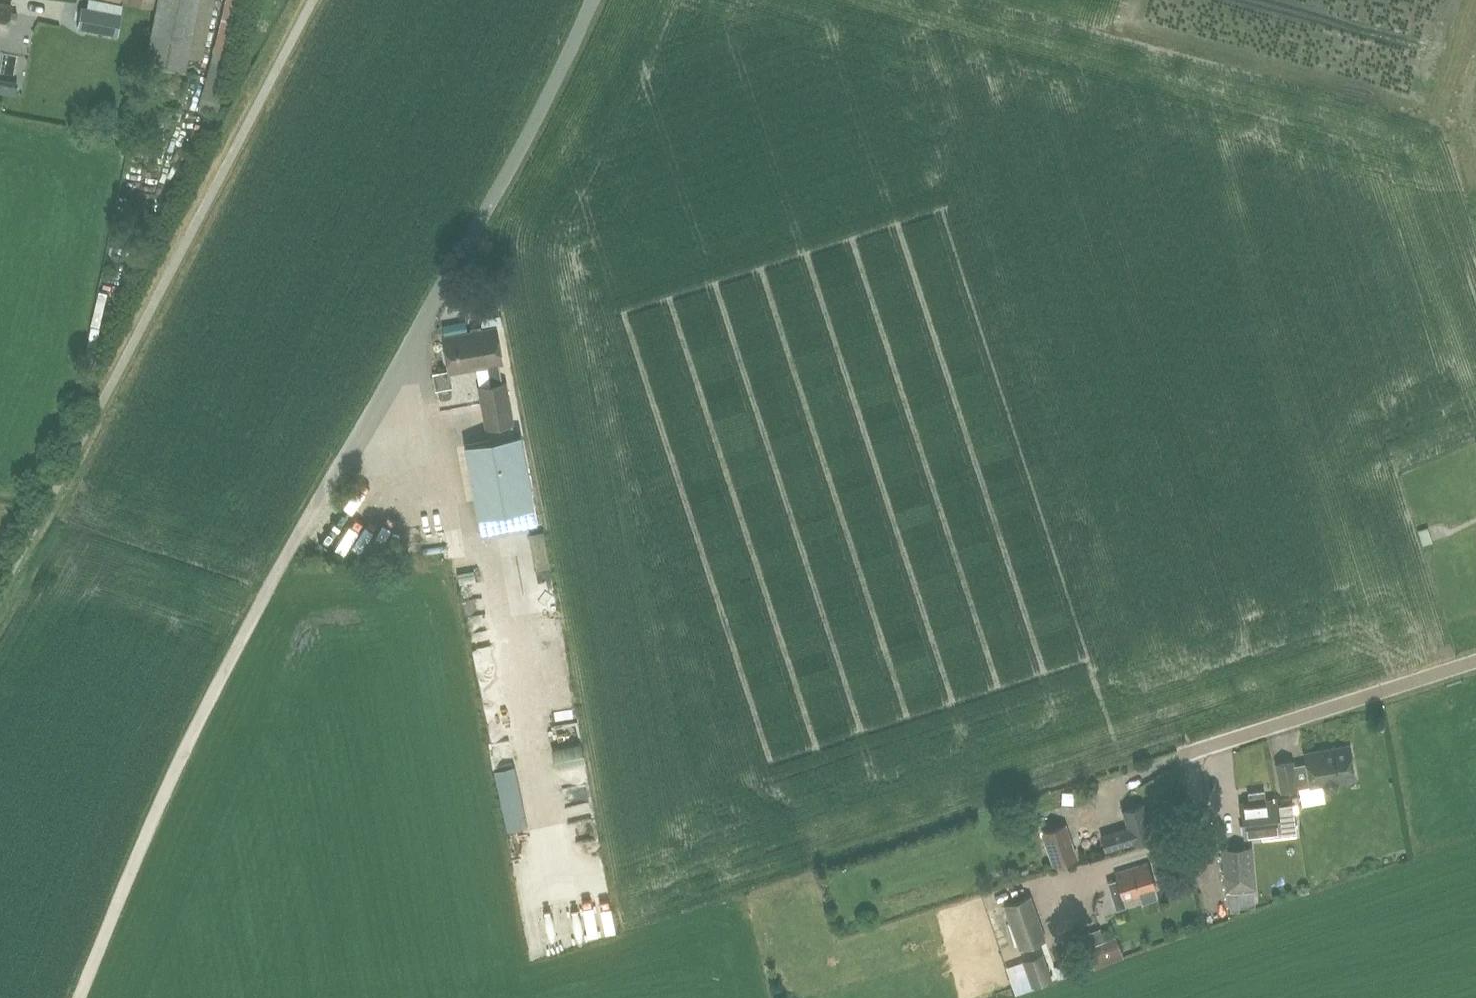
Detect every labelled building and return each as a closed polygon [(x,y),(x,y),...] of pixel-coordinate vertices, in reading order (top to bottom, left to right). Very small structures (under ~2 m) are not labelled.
[(78,26),(116,33),(121,4),(101,0),(89,0),(88,7),(81,6),(78,26)] [(185,70),(199,0),(158,0),(145,62),(185,70)] [(5,34),(7,21),(14,22),(16,12),(9,11),(10,5),(0,4),(0,33),(5,34)] [(475,352),(499,348),(495,328),(442,338),(446,355),(475,350),(475,352)] [(475,350),(446,355),(449,372),(487,365),(491,385),(478,387),(486,427),(513,422),(505,382),(502,383),(498,363),(502,362),(499,348),(475,352),(475,350)] [(447,371),(432,374),(435,390),(450,388),(447,371)] [(479,441),(494,522),(535,515),(520,433),(479,441)] [(1436,538),(1446,537),(1444,520),(1434,522),(1436,538)] [(549,566),(543,530),(529,532),(535,569),(549,566)] [(1281,791),(1354,778),(1349,745),(1304,753),(1306,765),(1292,767),(1291,762),(1276,764),(1281,791)] [(510,765),(522,825),(541,821),(530,761),(510,765)] [(1245,836),(1280,832),(1276,800),(1265,802),(1264,791),(1248,793),(1249,803),(1242,804),(1245,836)] [(1152,838),(1143,805),(1123,811),(1128,827),(1101,835),(1106,851),(1132,843),(1133,844),(1152,838)] [(1077,858),(1066,822),(1040,830),(1052,866),(1077,858)] [(1223,849),(1225,874),(1227,896),(1244,894),(1242,872),(1240,848),(1223,849)] [(1108,883),(1117,910),(1126,907),(1124,900),(1156,891),(1147,864),(1116,874),(1118,880),(1108,883)] [(1003,904),(1020,949),(1046,939),(1029,895),(1003,904)] [(1085,948),(1094,944),(1090,933),(1079,937),(1083,948),(1085,948)] [(1117,941),(1103,947),(1108,961),(1122,955),(1117,941)] [(1024,960),(1032,986),(1052,979),(1043,953),(1024,960)] [(1063,976),(1082,969),(1078,957),(1059,964),(1063,976)]
